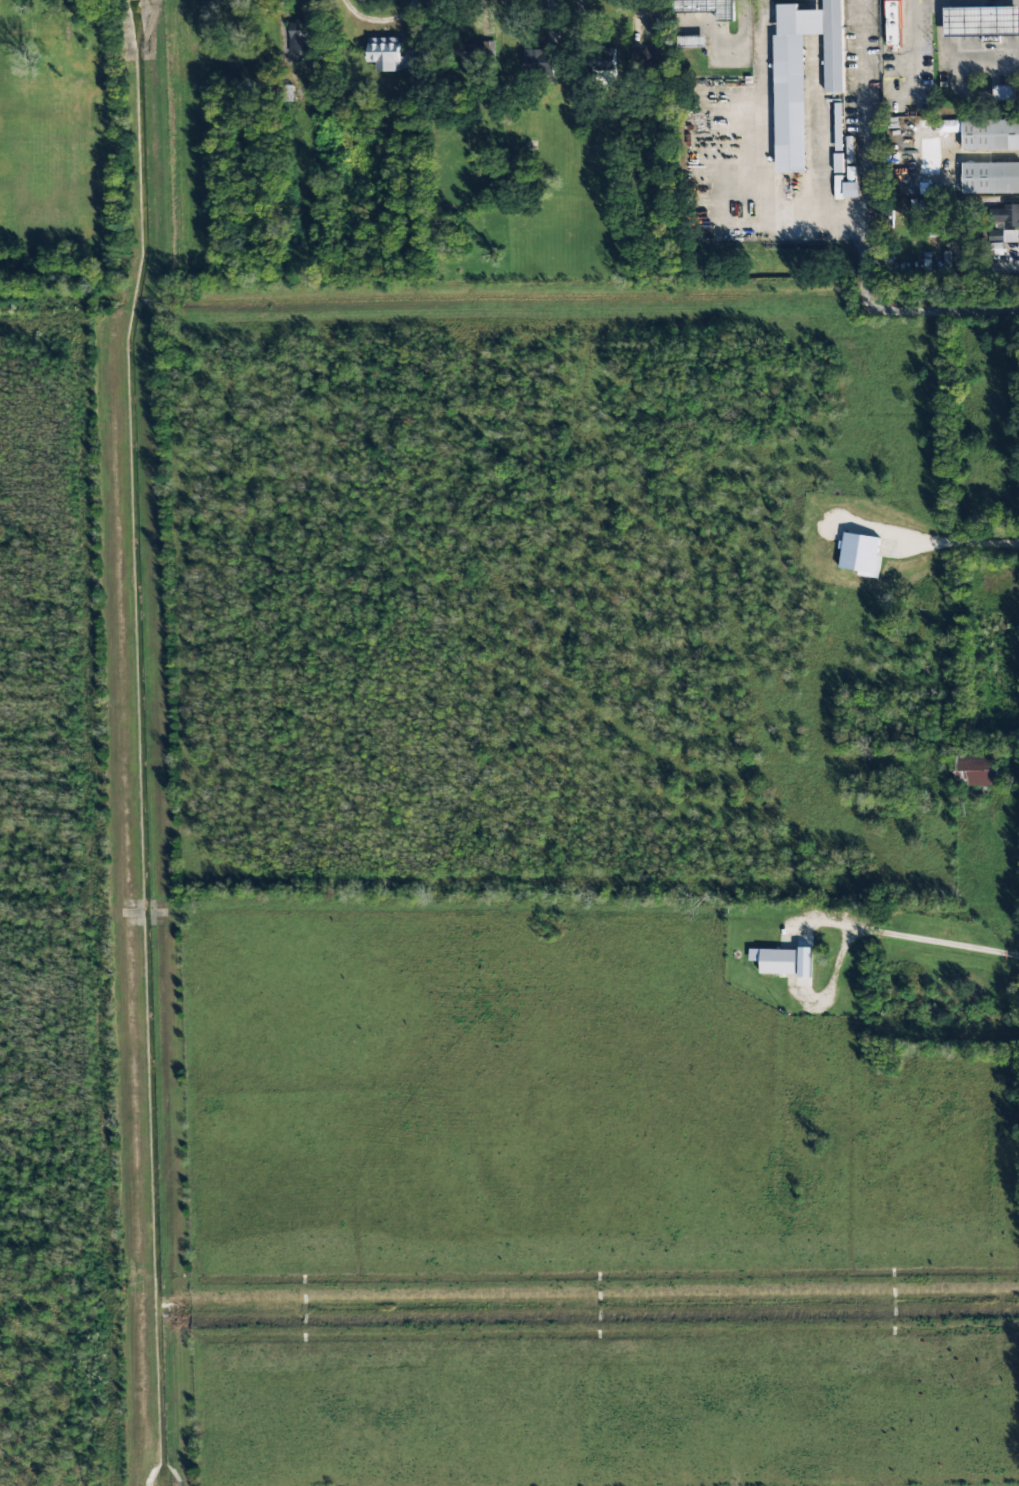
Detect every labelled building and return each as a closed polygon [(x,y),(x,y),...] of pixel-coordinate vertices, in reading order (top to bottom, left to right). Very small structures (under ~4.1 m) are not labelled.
[(731,21),(731,0),(675,0),(675,12),(717,12),(717,21),(731,21)] [(841,0),(823,0),(824,10),(797,10),(797,4),(777,4),(778,35),(773,35),(776,172),(807,172),(804,35),(824,34),(826,92),(843,92),(841,0)] [(900,0),(887,0),(887,44),(900,44),(900,0)] [(945,36),(1018,36),(1018,7),(945,7),(945,36)] [(290,21),(290,59),(312,59),(312,21),(290,21)] [(368,38),(368,62),(376,62),(376,72),(400,72),(399,37),(368,38)] [(681,46),(694,46),(694,37),(681,37),(681,46)] [(488,42),(453,42),(453,58),(488,58),(488,42)] [(667,66),(667,47),(631,47),(631,66),(667,66)] [(594,48),(594,72),(613,72),(613,48),(594,48)] [(523,49),(523,74),(552,74),(552,49),(523,49)] [(1013,100),(1013,85),(993,85),(993,100),(1013,100)] [(962,119),(962,150),(1018,150),(1018,119),(962,119)] [(961,120),(920,121),(920,133),(961,132),(961,120)] [(963,163),(963,193),(1018,193),(1018,163),(963,163)] [(843,183),(843,178),(835,178),(835,199),(859,198),(859,182),(843,183)] [(988,205),(988,225),(1018,226),(1018,206),(988,205)] [(1003,243),(1003,230),(983,230),(983,243),(1003,243)] [(880,537),(844,533),(840,568),(858,570),(857,576),(878,578),(881,556),(878,556),(880,537)] [(954,787),(968,787),(968,795),(983,795),(983,786),(998,785),(998,756),(1006,756),(1006,746),(948,747),(949,758),(954,758),(954,787)] [(798,977),(811,978),(811,948),(799,947),(798,977)] [(749,961),(760,961),(760,973),(796,974),(797,950),(749,949),(749,961)]
